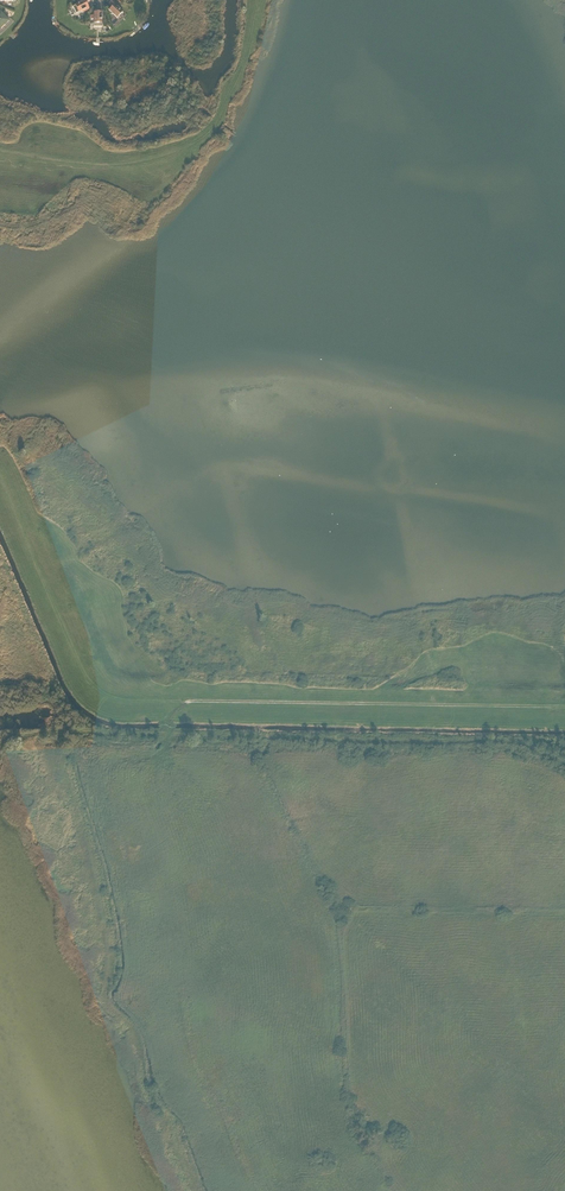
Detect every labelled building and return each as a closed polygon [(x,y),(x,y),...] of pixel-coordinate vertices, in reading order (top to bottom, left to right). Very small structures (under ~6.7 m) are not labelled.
[(75,14),(82,11),(83,13),(90,9),(86,3),(90,1),(90,0),(82,0),(81,1),(82,2),(72,8),(75,14)] [(123,13),(117,7),(119,6),(113,0),(110,4),(113,7),(110,10),(109,10),(118,19),(123,13)] [(9,20),(0,11),(0,27),(4,24),(4,25),(9,20)] [(94,16),(92,16),(92,19),(94,19),(94,24),(94,27),(102,27),(102,24),(102,12),(94,12),(94,16)]
